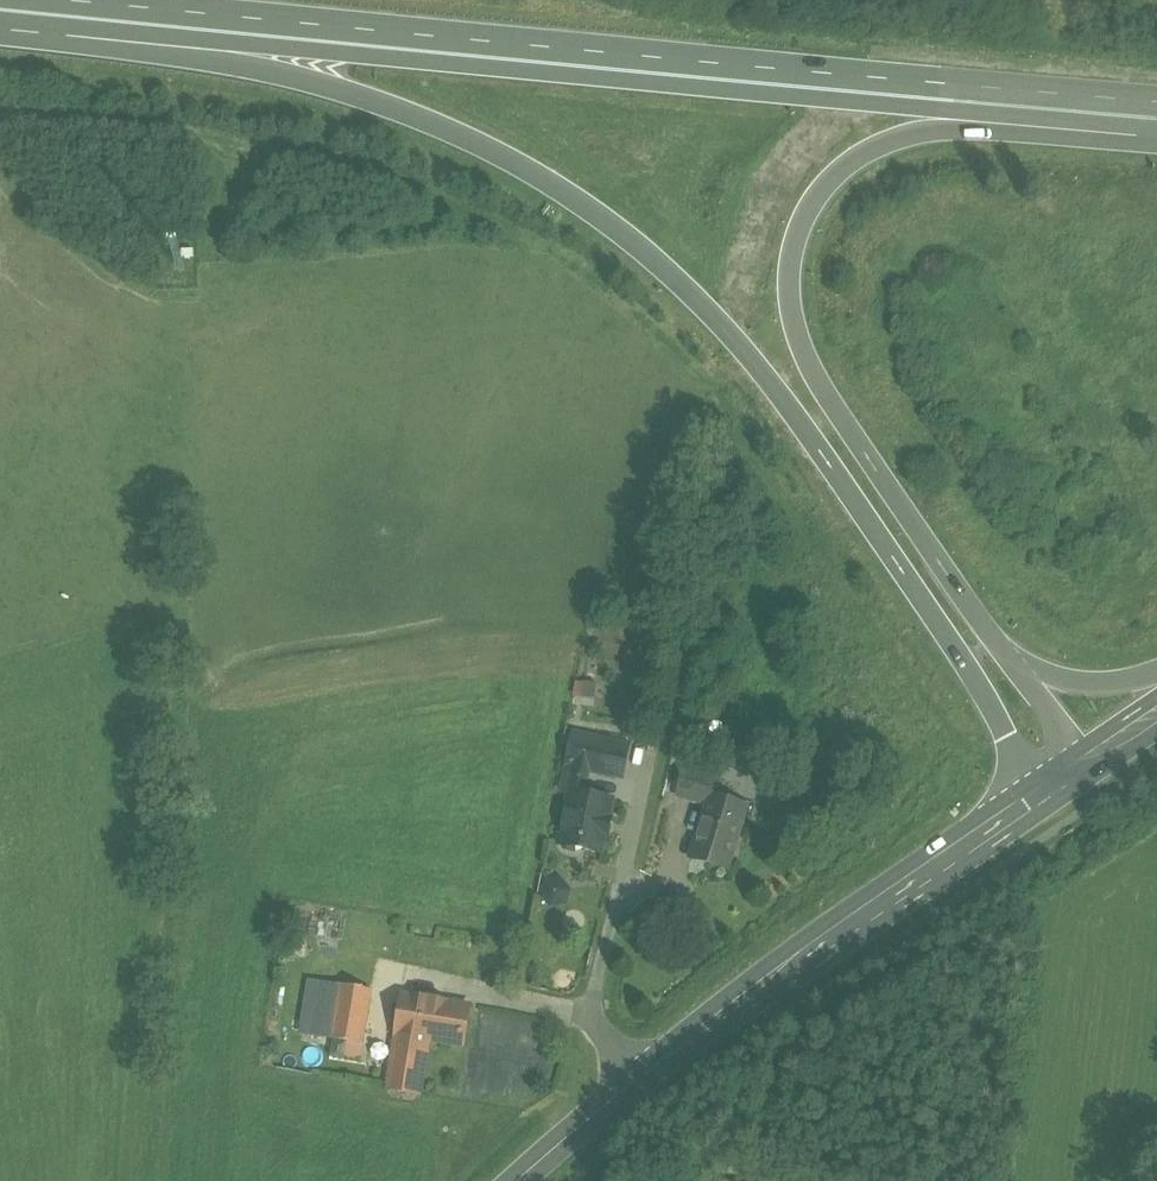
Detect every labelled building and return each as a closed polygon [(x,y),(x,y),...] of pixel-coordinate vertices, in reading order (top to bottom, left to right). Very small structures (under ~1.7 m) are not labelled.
[(592,764),(570,760),(565,790),(588,795),(592,771),(623,777),(630,745),(597,739),(592,764)] [(718,777),(686,768),(678,795),(709,804),(712,796),(718,777)] [(588,795),(565,790),(564,792),(572,794),(562,844),(563,844),(567,849),(578,851),(583,848),(602,852),(606,836),(609,836),(612,818),(609,818),(613,800),(588,795)] [(712,796),(709,804),(693,857),(729,868),(744,821),(738,819),(742,805),(712,796)] [(342,985),(312,980),(303,1033),(333,1039),(340,999),(342,985)] [(373,989),(342,985),(340,999),(370,1004),(373,989)] [(425,998),(404,995),(398,1034),(419,1038),(425,998)] [(471,1006),(425,998),(419,1038),(398,1034),(395,1054),(428,1059),(431,1040),(465,1045),(471,1006)] [(370,1004),(340,999),(333,1039),(364,1044),(370,1004)] [(428,1059),(395,1054),(389,1089),(422,1094),(428,1059)]
